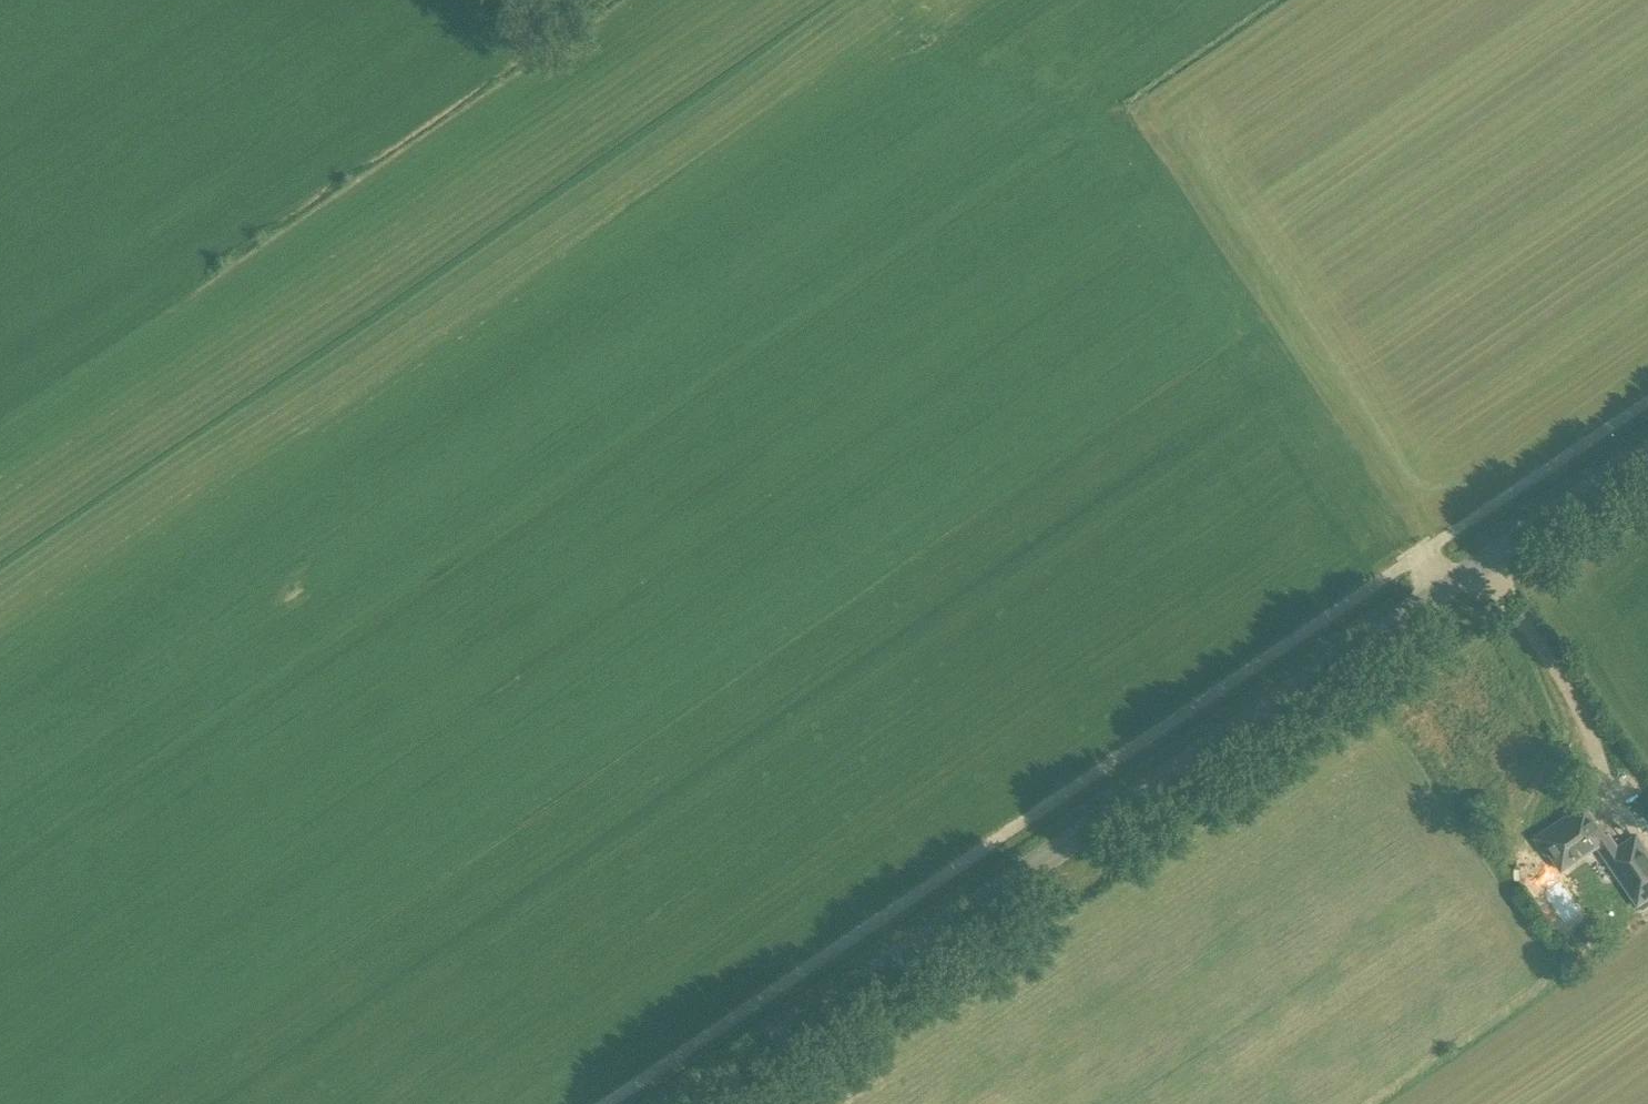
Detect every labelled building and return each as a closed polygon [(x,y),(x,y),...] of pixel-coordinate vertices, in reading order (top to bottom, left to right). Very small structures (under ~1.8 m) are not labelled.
[(1647,901),(1647,850),(1637,834),(1618,847),(1589,805),(1536,839),(1548,856),(1549,855),(1561,874),(1597,849),(1638,908),(1647,901)]
